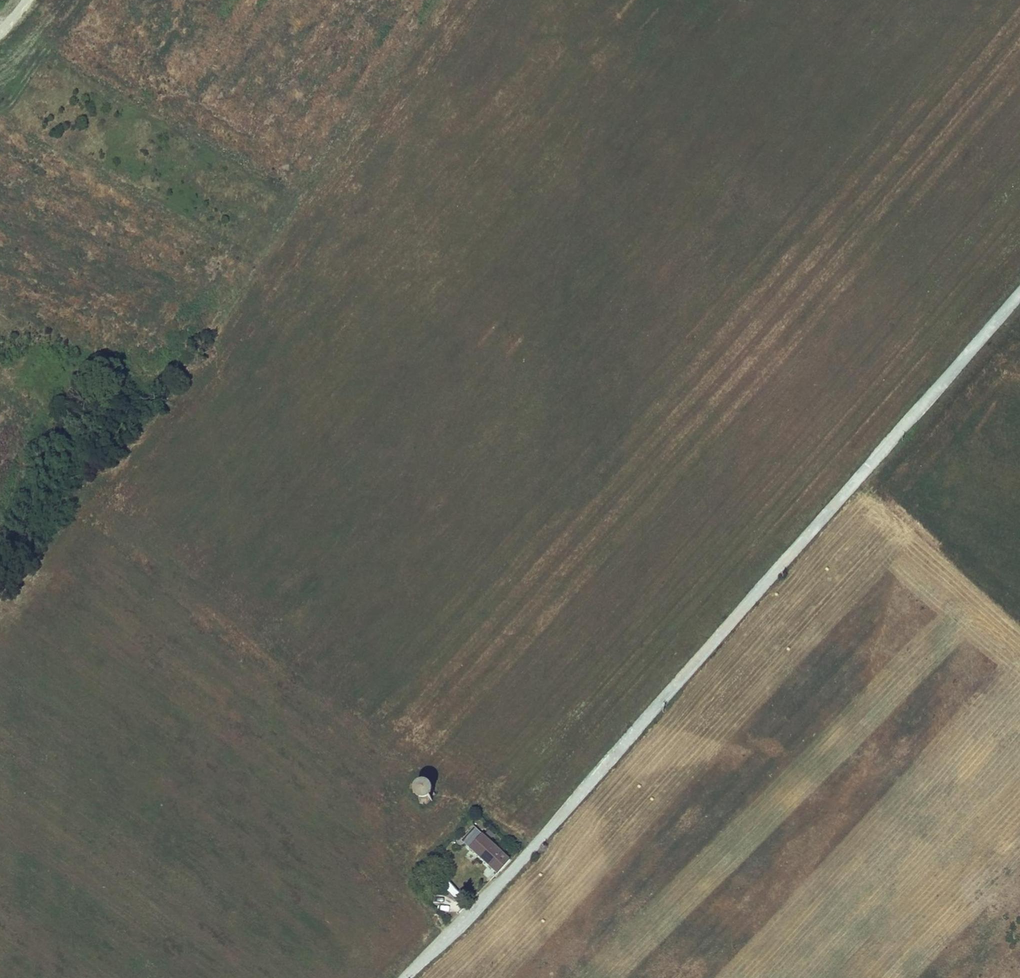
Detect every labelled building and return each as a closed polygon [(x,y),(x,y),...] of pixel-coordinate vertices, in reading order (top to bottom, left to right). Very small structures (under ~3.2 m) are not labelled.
[(430,794),(431,790),(430,787),(428,784),(424,782),(421,781),(417,782),(414,785),(412,788),(412,792),(413,795),(415,798),(418,800),(422,800),(426,800),(429,797),(430,794)] [(510,859),(485,836),(472,849),(497,873),(510,859)] [(461,894),(452,884),(446,889),(455,899),(461,894)]
